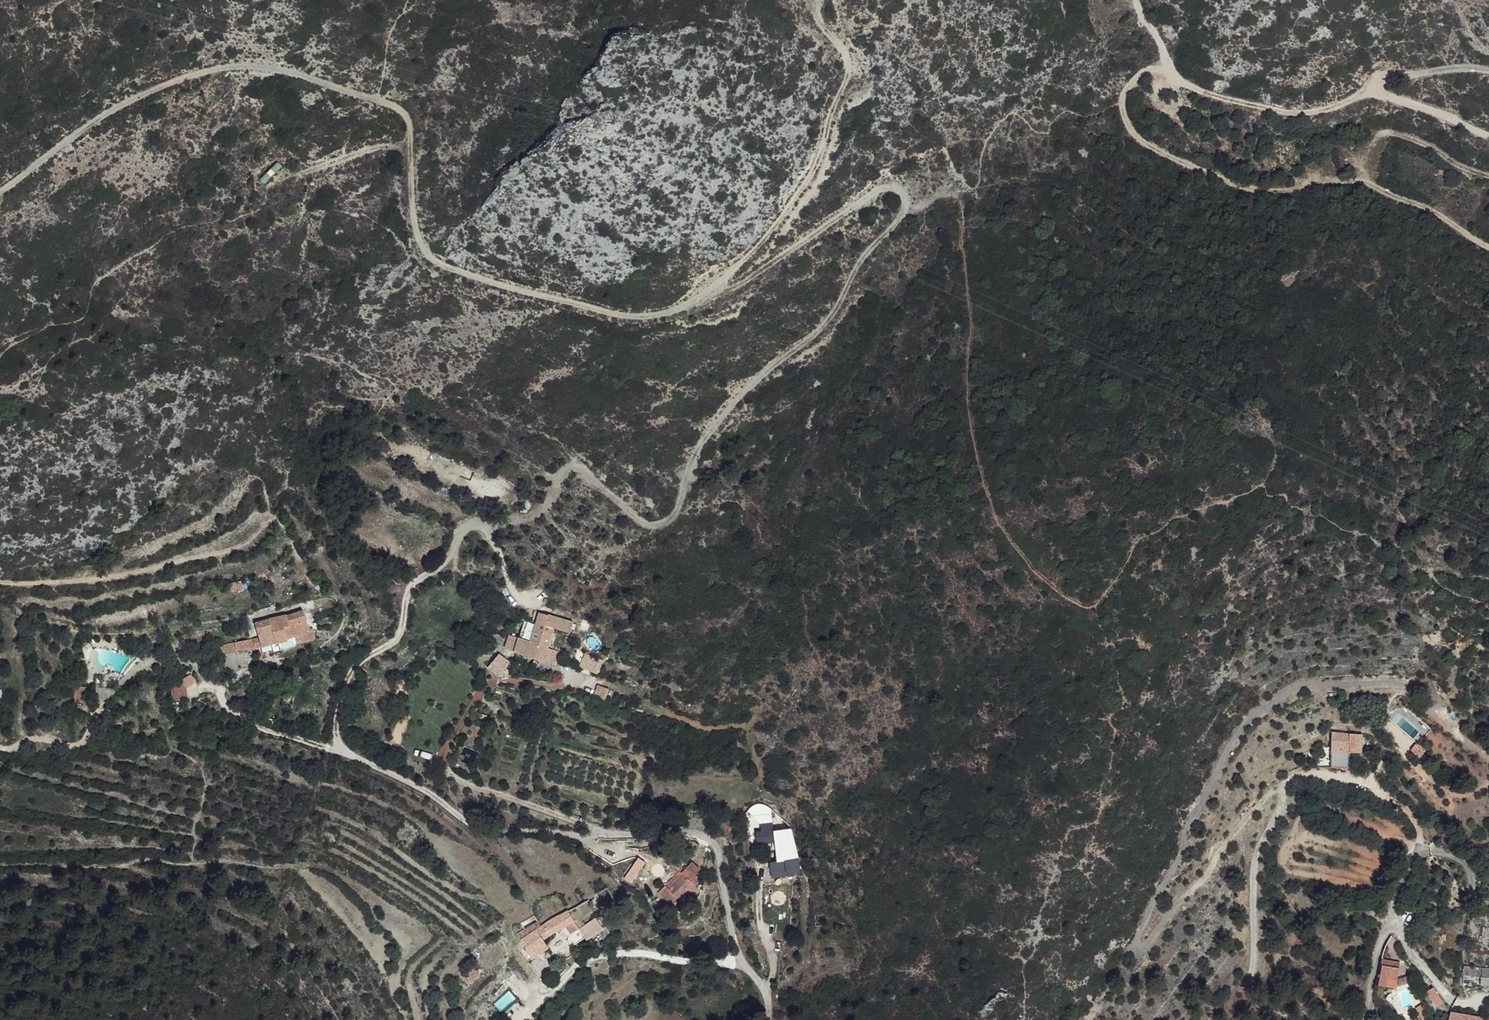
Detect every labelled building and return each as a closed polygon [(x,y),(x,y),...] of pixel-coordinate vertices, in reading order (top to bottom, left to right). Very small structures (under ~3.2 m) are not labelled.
[(282,167),(277,161),(259,179),(264,184),(282,167)] [(608,571),(602,565),(595,570),(601,576),(608,571)] [(244,590),(242,580),(226,583),(228,593),(244,590)] [(302,609),(255,620),(261,644),(306,631),(302,609)] [(559,618),(542,612),(541,615),(556,621),(559,618)] [(556,621),(541,615),(540,620),(557,627),(573,633),(574,628),(556,621)] [(575,624),(559,618),(556,621),(574,628),(575,624)] [(557,627),(540,620),(533,642),(551,648),(557,627)] [(520,637),(516,636),(510,641),(507,649),(515,652),(520,637)] [(533,642),(520,637),(515,652),(556,666),(558,661),(560,653),(551,648),(533,642)] [(510,662),(500,655),(495,661),(505,668),(510,662)] [(593,665),(582,660),(580,666),(591,671),(593,665)] [(180,680),(171,681),(173,700),(188,698),(187,688),(196,682),(191,674),(180,680)] [(87,687),(77,685),(74,702),(85,703),(87,687)] [(592,699),(603,703),(608,688),(596,685),(592,699)] [(1362,735),(1336,733),(1335,752),(1353,753),(1361,753),(1362,735)] [(1353,753),(1335,752),(1335,767),(1351,769),(1353,753)] [(776,825),(771,819),(760,824),(763,831),(755,835),(760,845),(776,837),(784,854),(779,858),(785,872),(789,871),(789,860),(776,825)] [(782,822),(776,825),(789,860),(789,871),(809,861),(803,847),(800,847),(793,837),(789,831),(787,832),(782,822)] [(702,882),(688,867),(684,871),(694,882),(699,886),(702,882)] [(694,882),(684,871),(668,885),(679,898),(690,888),(688,885),(694,882)] [(605,907),(599,895),(588,903),(592,913),(605,907)] [(580,929),(571,912),(543,928),(529,935),(522,939),(534,958),(550,949),(545,941),(566,928),(571,935),(568,937),(573,945),(584,938),(580,929)] [(597,919),(580,929),(586,940),(603,930),(597,919)] [(526,929),(529,935),(543,928),(540,921),(526,929)] [(1401,962),(1384,958),(1383,963),(1381,975),(1379,983),(1379,985),(1387,986),(1389,978),(1398,979),(1401,962)] [(475,968),(465,978),(470,985),(481,975),(475,968)] [(1486,970),(1467,969),(1465,977),(1484,979),(1486,970)] [(1398,979),(1389,978),(1387,986),(1396,988),(1398,979)] [(1444,1003),(1434,987),(1426,992),(1436,1008),(1444,1003)] [(1414,1007),(1420,1019),(1432,1019),(1423,1002),(1414,1007)]
